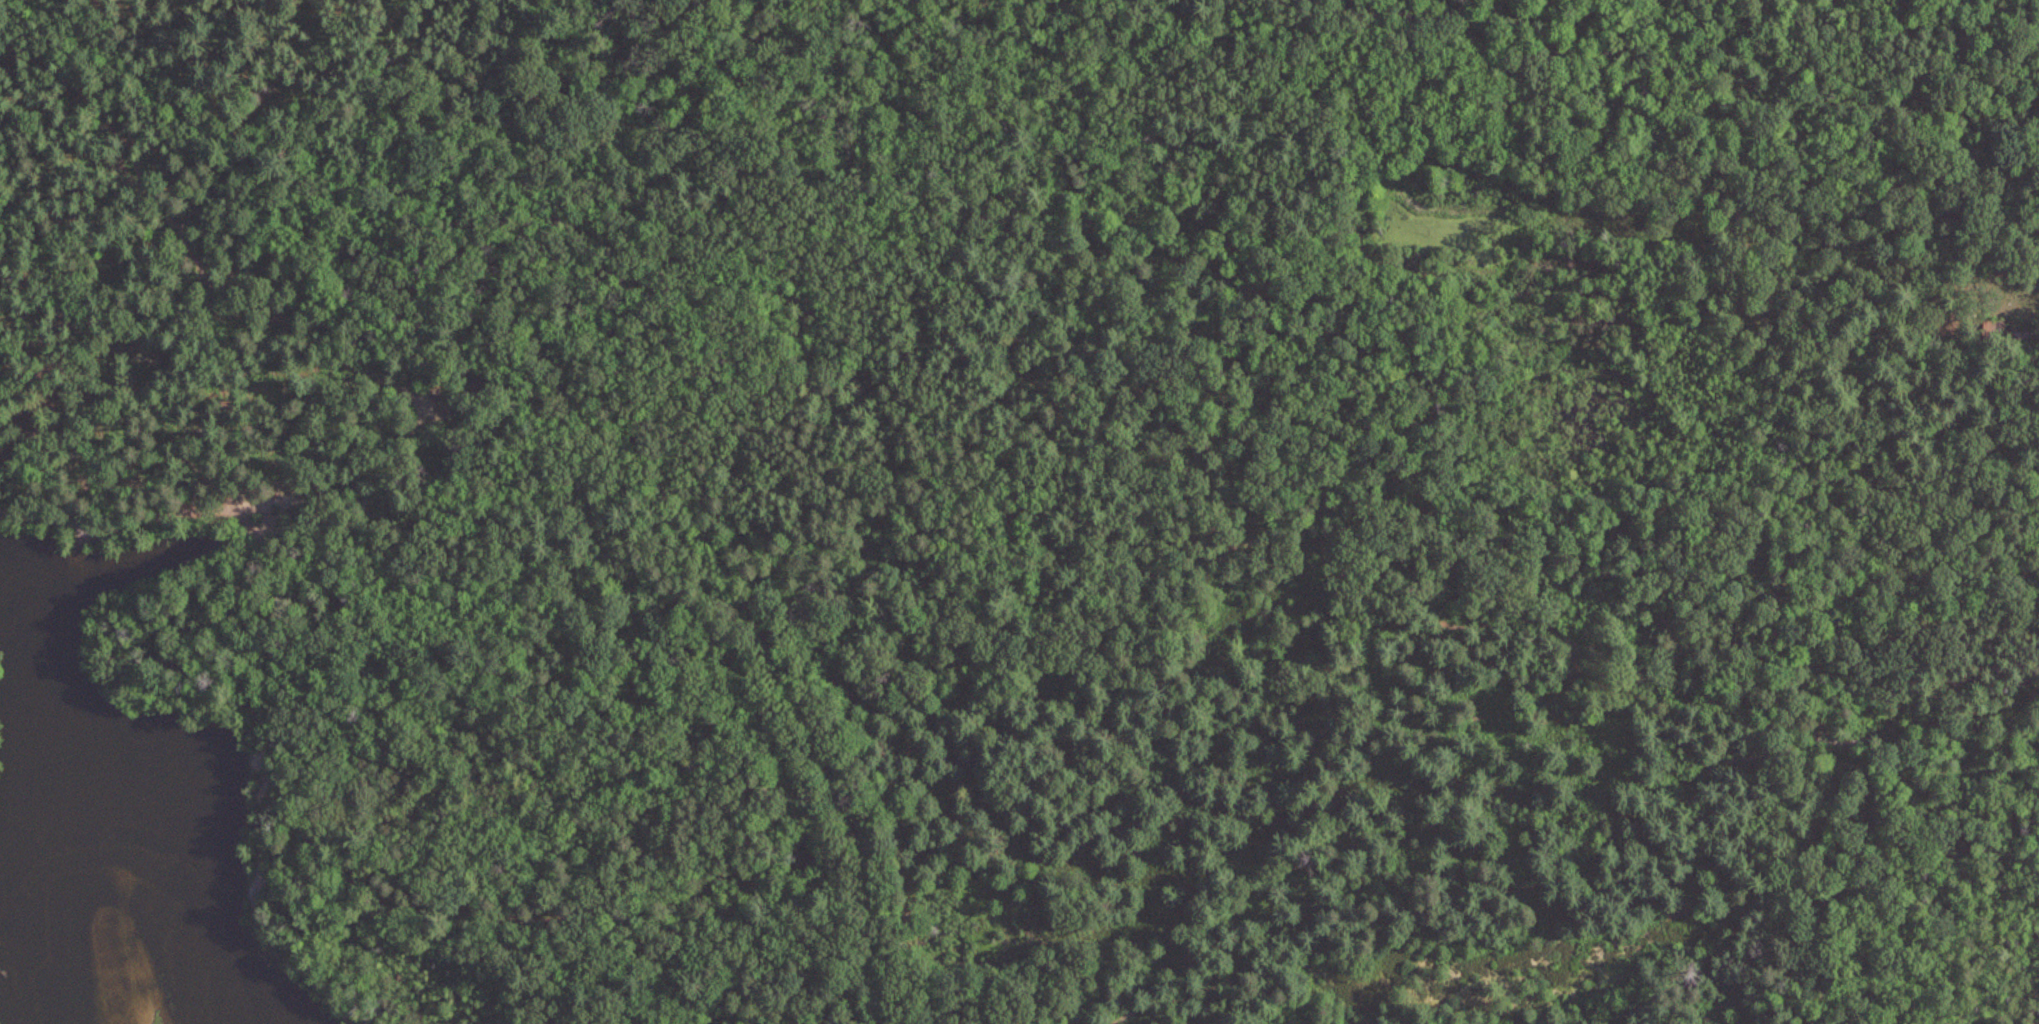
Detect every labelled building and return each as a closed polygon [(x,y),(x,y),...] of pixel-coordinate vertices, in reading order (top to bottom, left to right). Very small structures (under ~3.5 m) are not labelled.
[(1985,342),(2032,342),(2032,331),(2009,331),(2009,321),(1985,321),(1985,342)]
